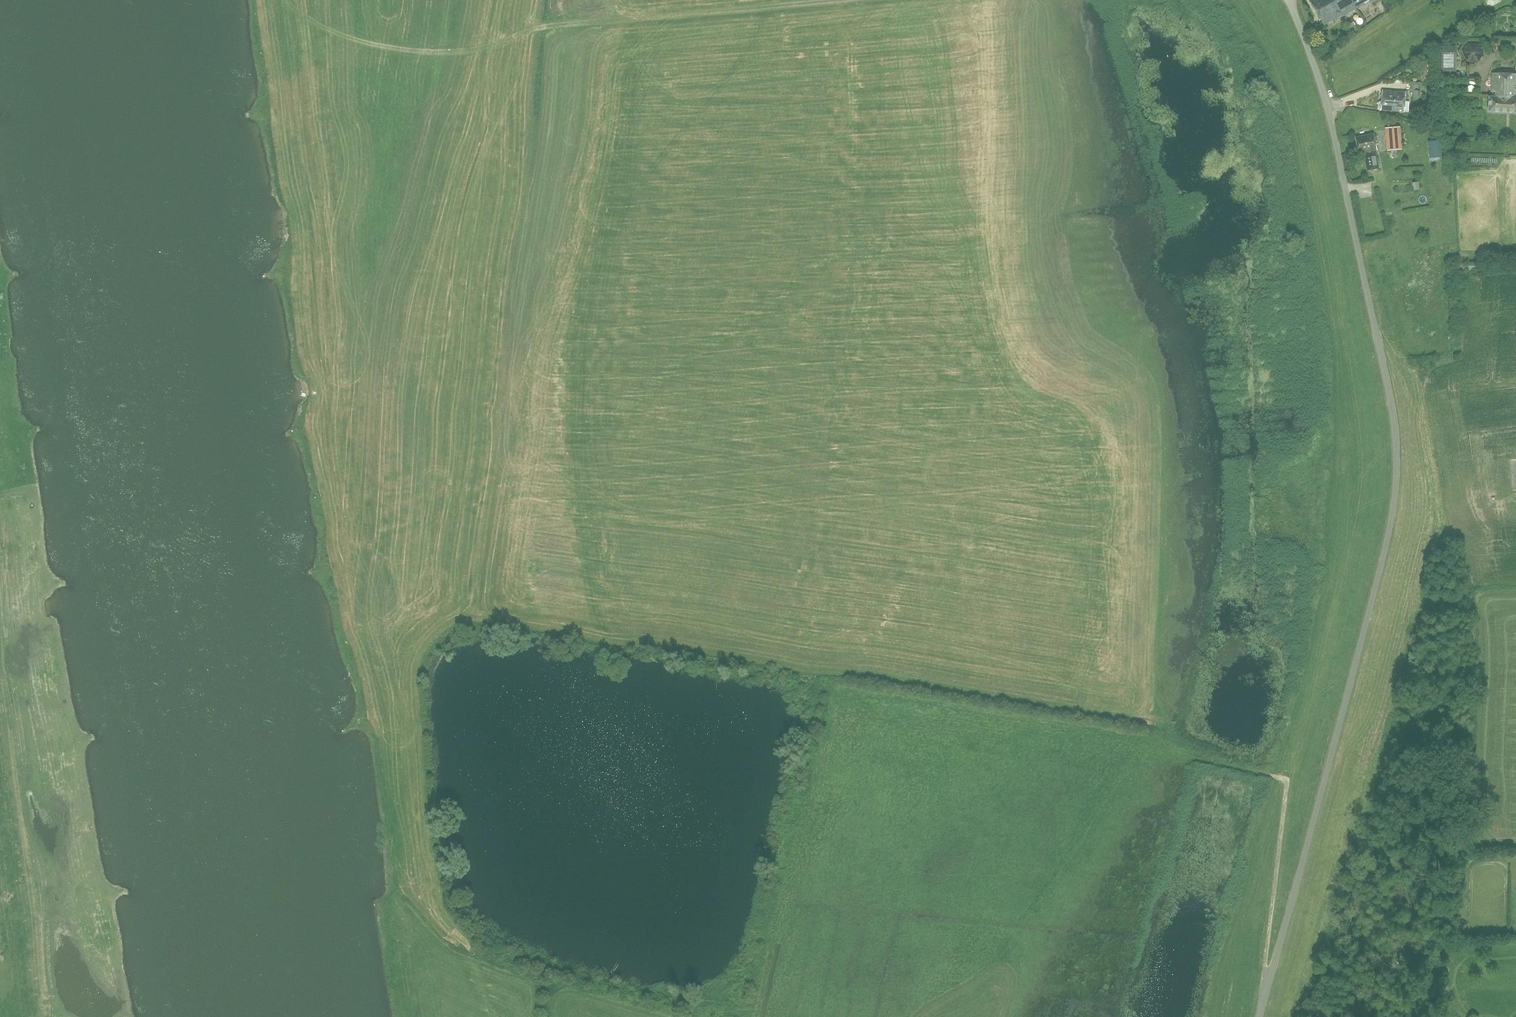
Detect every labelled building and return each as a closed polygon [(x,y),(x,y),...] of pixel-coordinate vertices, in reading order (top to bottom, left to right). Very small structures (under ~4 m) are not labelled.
[(1351,0),(1311,0),(1324,25),(1342,14),(1343,15),(1356,8),(1351,0)] [(1387,1),(1382,4),(1386,10),(1390,7),(1387,1)] [(1360,27),(1352,29),(1353,35),(1362,34),(1360,27)] [(1442,48),(1442,70),(1454,70),(1454,48),(1442,48)] [(1493,73),(1492,93),(1490,93),(1489,97),(1510,98),(1510,96),(1515,97),(1515,74),(1493,73)] [(1419,100),(1420,91),(1421,91),(1422,83),(1412,82),(1411,90),(1414,90),(1413,99),(1419,100)] [(1405,102),(1406,92),(1382,90),(1381,110),(1408,112),(1409,102),(1405,102)] [(1510,96),(1510,98),(1489,97),(1489,111),(1515,113),(1515,97),(1510,96)] [(1402,149),(1401,127),(1385,128),(1387,151),(1402,149)] [(1375,144),(1374,134),(1356,137),(1359,153),(1365,152),(1365,154),(1364,154),(1367,171),(1379,169),(1376,152),(1375,152),(1375,149),(1376,149),(1376,146),(1378,146),(1377,144),(1375,144)] [(1441,157),(1440,140),(1428,141),(1430,158),(1441,157)] [(1469,270),(1482,269),(1482,261),(1468,262),(1469,270)]
